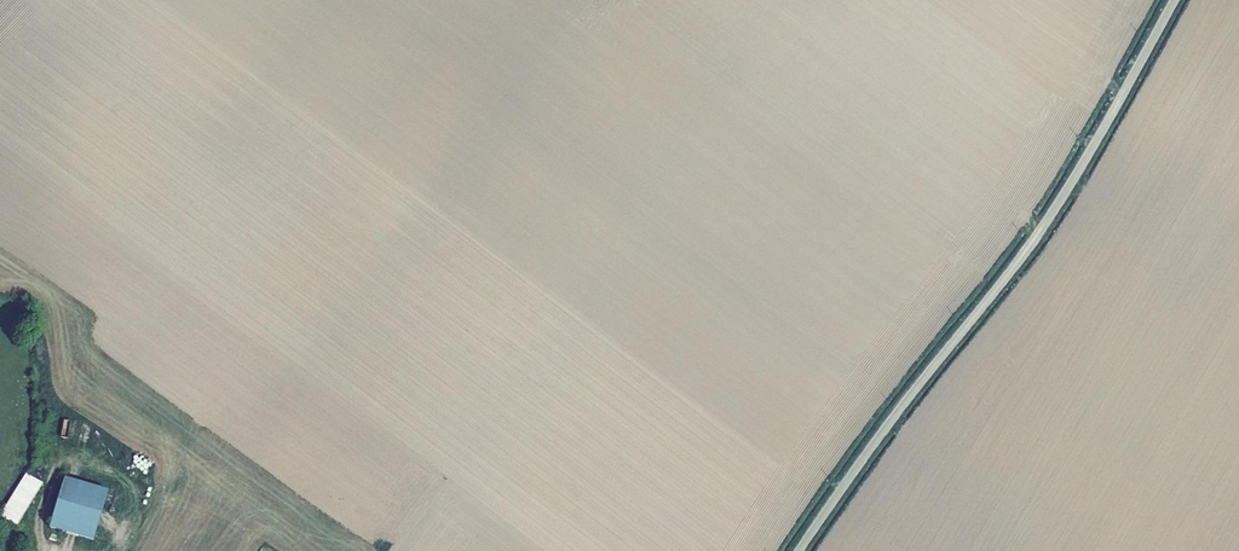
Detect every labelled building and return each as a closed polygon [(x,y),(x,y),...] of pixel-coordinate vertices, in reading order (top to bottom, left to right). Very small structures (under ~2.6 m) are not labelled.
[(63,480),(50,527),(94,540),(107,493),(63,480)] [(35,498),(18,488),(5,508),(9,511),(4,519),(17,527),(35,498)]
